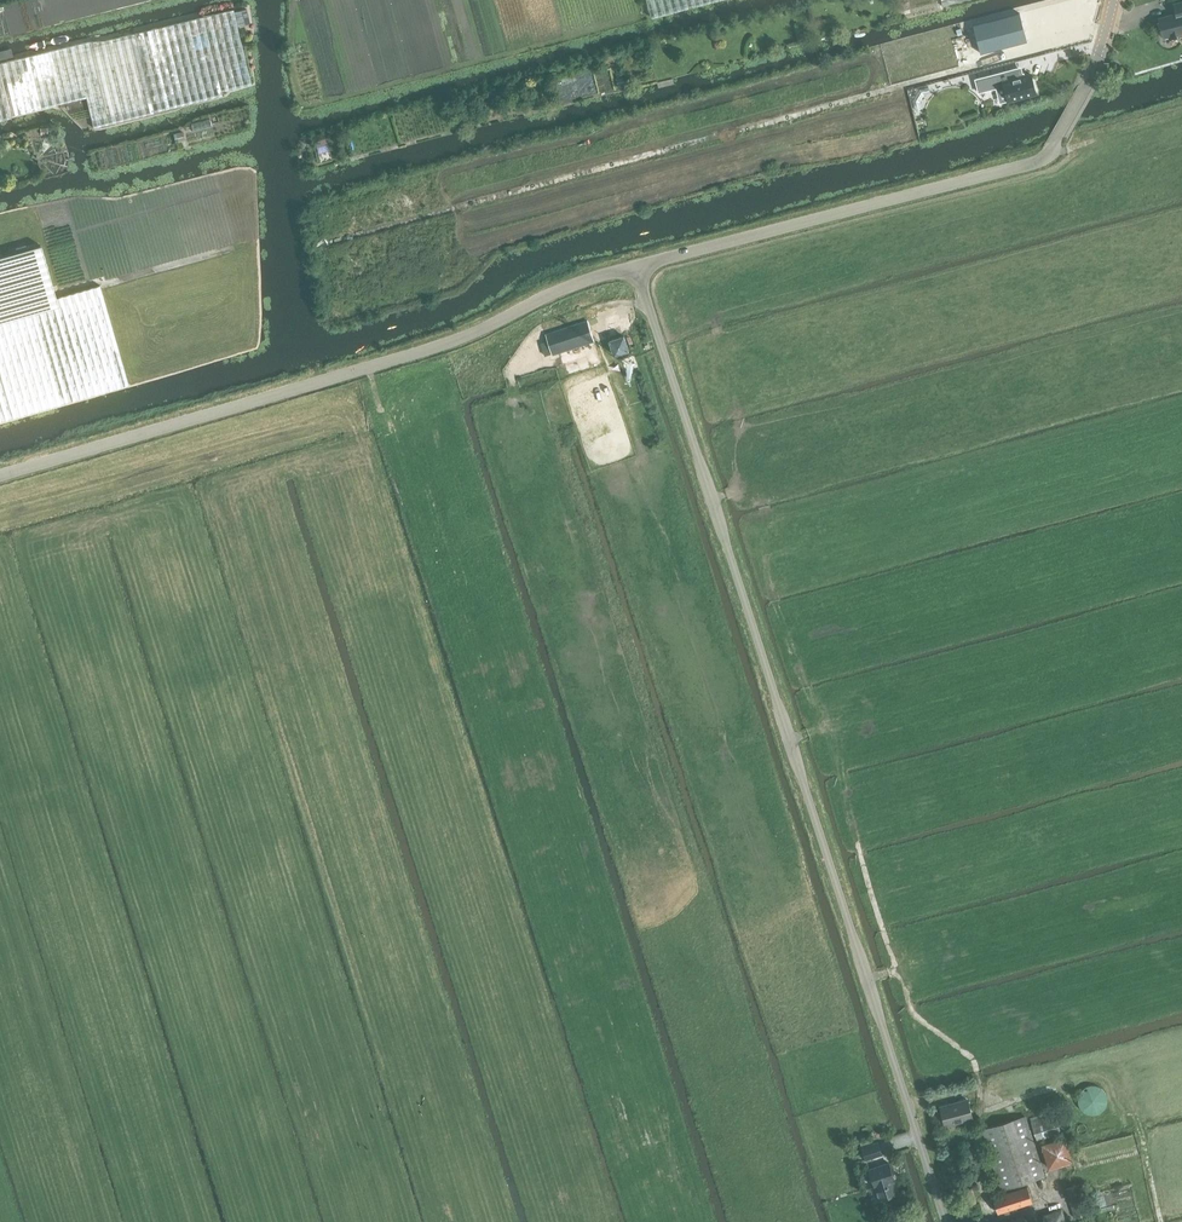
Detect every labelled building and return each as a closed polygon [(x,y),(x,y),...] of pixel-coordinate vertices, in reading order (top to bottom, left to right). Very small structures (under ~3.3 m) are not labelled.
[(658,12),(703,0),(655,0),(658,12)] [(1173,3),(1175,13),(1158,17),(1163,37),(1169,35),(1169,38),(1181,34),(1181,1),(1173,3)] [(11,118),(11,115),(86,97),(93,127),(154,112),(222,94),(222,91),(252,84),(238,26),(250,22),(246,7),(234,10),(233,9),(103,40),(89,41),(0,62),(0,120),(11,118)] [(982,22),(973,24),(981,52),(988,50),(1027,40),(1020,12),(982,22)] [(1018,67),(975,78),(979,92),(1004,85),(1008,100),(1036,93),(1031,73),(1021,76),(1018,67)] [(608,75),(597,78),(600,88),(610,86),(608,75)] [(183,131),(173,133),(175,142),(185,140),(183,131)] [(39,242),(0,254),(0,318),(56,302),(39,242)] [(58,303),(0,320),(0,420),(123,383),(112,347),(96,294),(93,284),(55,295),(58,303)] [(559,352),(560,352),(594,340),(587,319),(546,333),(553,354),(559,352)] [(621,331),(606,336),(611,352),(626,347),(621,331)] [(494,370),(476,375),(478,381),(496,375),(494,370)] [(1107,1098),(1106,1093),(1105,1091),(1104,1089),(1102,1087),(1100,1086),(1097,1085),(1094,1085),(1089,1086),(1087,1088),(1085,1089),(1083,1093),(1082,1098),(1082,1101),(1083,1103),(1084,1105),(1086,1107),(1089,1110),(1094,1111),(1098,1110),(1101,1109),(1103,1108),(1105,1106),(1106,1103),(1107,1098)] [(968,1099),(940,1106),(945,1124),(973,1117),(968,1099)] [(1055,1110),(1031,1117),(1038,1141),(1062,1134),(1055,1110)] [(1001,1190),(1045,1175),(1026,1115),(982,1129),(1001,1190)] [(982,1134),(974,1137),(978,1148),(985,1146),(982,1134)] [(1041,1143),(1048,1168),(1073,1160),(1065,1136),(1041,1143)] [(878,1141),(862,1146),(866,1158),(882,1153),(878,1141)] [(890,1162),(870,1169),(876,1186),(877,1186),(881,1198),(898,1193),(892,1175),(894,1174),(890,1162)] [(1074,1217),(1089,1213),(1079,1183),(1065,1187),(1074,1217)] [(993,1196),(993,1197),(998,1212),(1032,1201),(1027,1185),(993,1196)] [(966,1203),(976,1201),(972,1186),(962,1189),(966,1203)] [(1062,1208),(1042,1214),(1044,1221),(1067,1221),(1062,1208)]
